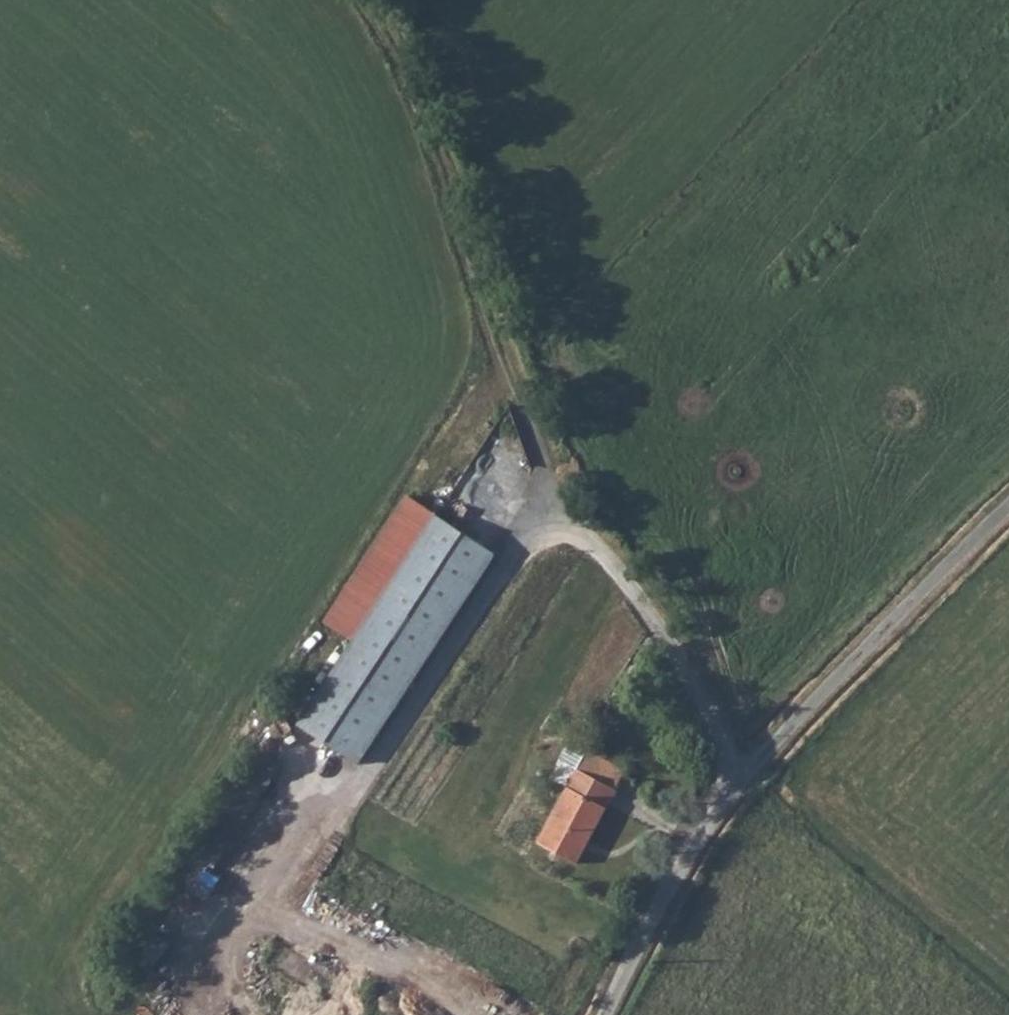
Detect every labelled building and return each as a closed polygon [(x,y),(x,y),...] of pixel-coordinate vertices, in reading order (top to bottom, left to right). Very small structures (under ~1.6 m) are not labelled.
[(355,761),(492,551),(435,514),(405,494),(323,618),(354,638),(298,723),(355,761)] [(591,744),(575,771),(614,793),(630,766),(591,744)] [(573,866),(615,794),(614,793),(575,771),(535,845),(573,866)]
